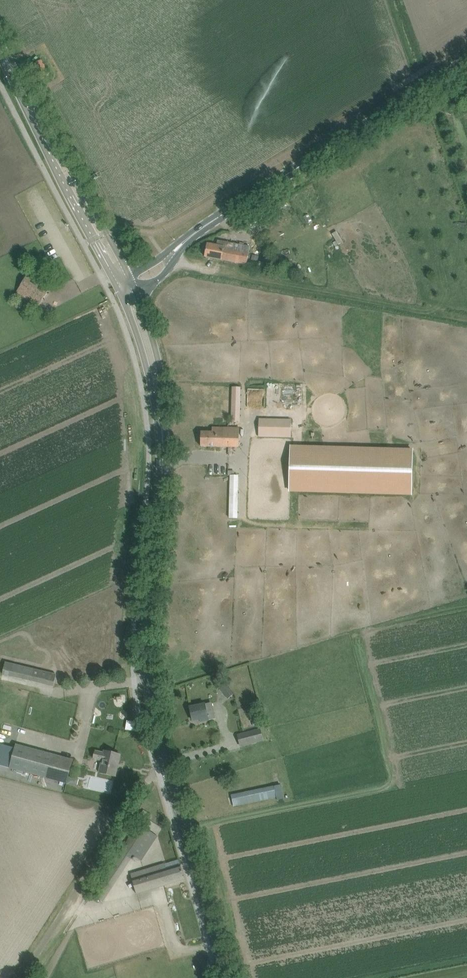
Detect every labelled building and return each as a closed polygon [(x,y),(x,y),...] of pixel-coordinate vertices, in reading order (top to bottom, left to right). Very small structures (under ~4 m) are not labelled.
[(40,80),(50,75),(42,60),(32,65),(40,80)] [(255,216),(260,225),(271,218),(265,210),(255,216)] [(208,244),(205,256),(205,257),(247,264),(250,247),(234,244),(234,243),(218,240),(217,246),(208,244)] [(281,266),(293,263),(291,254),(278,257),(281,266)] [(259,256),(253,255),(251,263),(257,264),(259,256)] [(32,268),(26,278),(16,294),(38,308),(54,282),(32,268)] [(233,387),(232,421),(240,421),(241,387),(233,387)] [(292,419),(259,418),(259,436),(291,437),(292,419)] [(201,446),(211,447),(239,448),(239,428),(213,427),(213,432),(202,432),(201,446)] [(413,494),(414,451),(291,447),(290,490),(413,494)] [(230,475),(229,518),(238,518),(239,475),(230,475)] [(34,669),(31,681),(54,686),(57,674),(34,669)] [(220,687),(224,692),(229,688),(225,682),(220,687)] [(214,712),(212,702),(205,704),(190,707),(193,721),(201,720),(201,722),(209,721),(209,720),(216,719),(214,712)] [(261,729),(238,735),(241,746),(263,740),(261,729)] [(74,759),(16,744),(10,768),(67,784),(74,759)] [(94,759),(102,761),(100,772),(116,776),(121,755),(105,751),(104,753),(96,751),(94,759)] [(79,779),(74,778),(69,777),(67,784),(77,786),(79,779)] [(274,786),(231,792),(233,804),(276,798),(274,786)] [(143,815),(150,819),(153,815),(146,810),(144,809),(141,813),(143,815)] [(139,824),(123,848),(134,856),(142,861),(152,844),(158,836),(139,824)] [(165,864),(155,867),(131,874),(137,894),(185,879),(181,865),(167,869),(165,864)]
